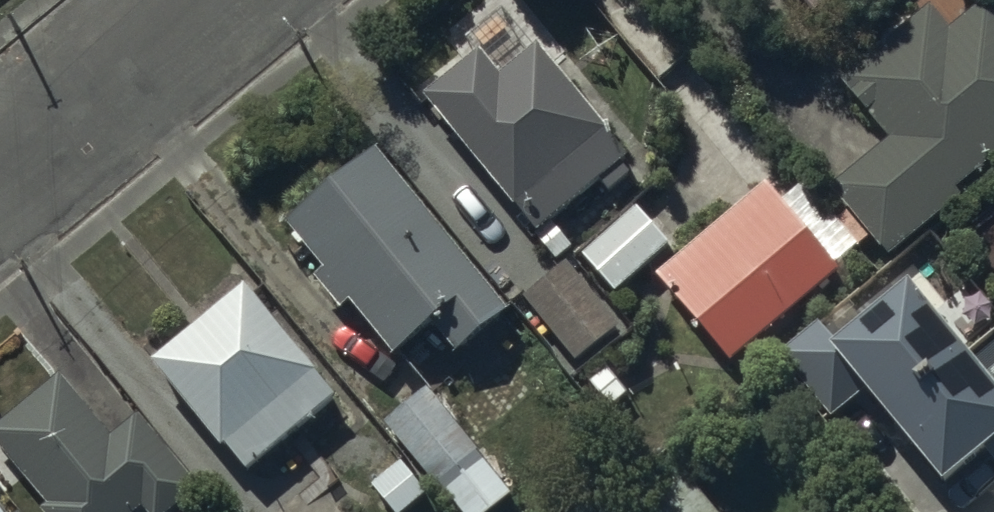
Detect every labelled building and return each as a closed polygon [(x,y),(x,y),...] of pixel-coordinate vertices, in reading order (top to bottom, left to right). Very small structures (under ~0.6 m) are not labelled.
[(830,178),(886,248),(957,190),(951,182),(993,147),(993,0),(977,0),(948,24),(929,0),(927,0),(840,70),(889,130),(830,178)] [(476,41),(420,87),(536,224),(530,229),(553,257),(572,242),(550,216),(561,207),(570,219),(595,198),(584,185),(597,174),(606,186),(626,169),(615,157),(625,148),(533,39),(499,68),(476,41)] [(510,302),(379,140),(285,216),(324,263),(314,271),(340,302),(350,294),(393,347),(433,315),(457,345),(510,302)] [(780,196),(762,176),(653,272),(728,357),(836,262),(833,259),(862,234),(808,172),(780,196)] [(668,239),(636,200),(578,249),(611,288),(668,239)] [(562,255),(519,291),(573,356),(617,320),(562,255)] [(336,390),(245,278),(152,354),(222,440),(225,438),(246,463),(336,390)] [(948,391),(983,433),(922,484),(946,511),(993,511),(993,352),(948,391)] [(62,370),(0,420),(0,440),(47,498),(40,503),(47,511),(129,511),(143,501),(152,511),(163,511),(202,481),(140,405),(110,430),(62,370)] [(426,388),(386,422),(464,511),(485,511),(512,489),(426,388)] [(371,481),(396,511),(401,511),(430,488),(403,455),(371,481)] [(645,511),(721,511),(684,465),(637,502),(645,511)]
